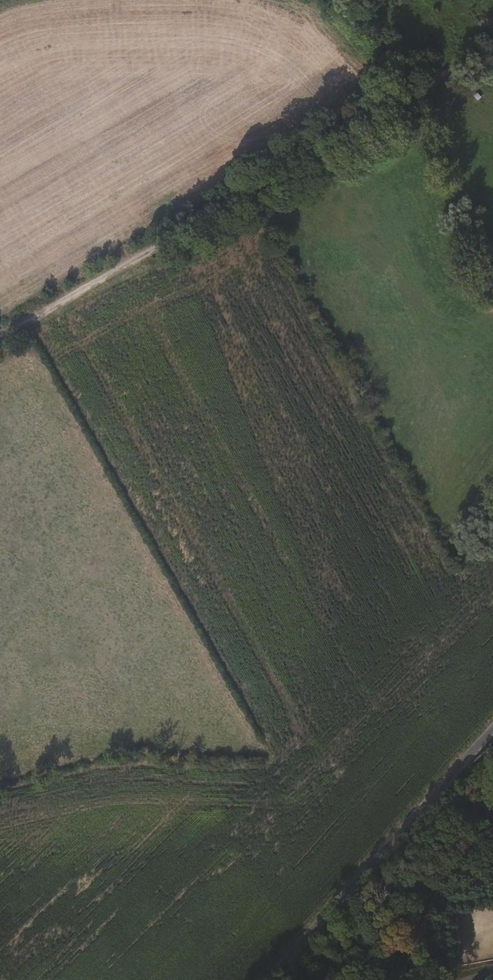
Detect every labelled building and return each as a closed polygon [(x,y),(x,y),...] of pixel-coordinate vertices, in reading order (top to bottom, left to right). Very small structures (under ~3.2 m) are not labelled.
[(338,930),(353,913),(347,907),(331,925),(338,930)]
